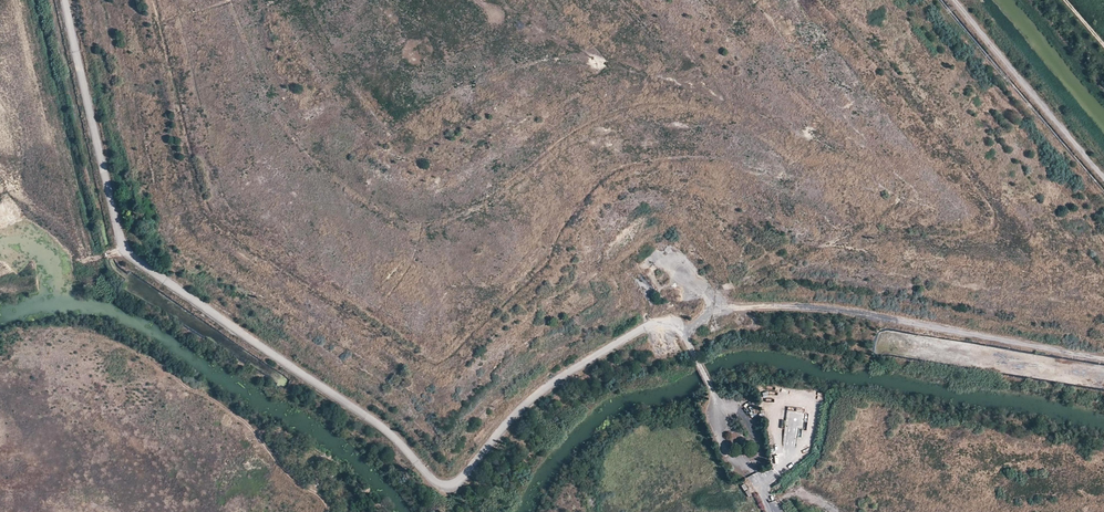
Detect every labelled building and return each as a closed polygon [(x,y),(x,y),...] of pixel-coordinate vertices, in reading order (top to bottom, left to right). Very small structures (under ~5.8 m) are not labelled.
[(789,445),(789,448),(795,449),(796,433),(791,433),(792,428),(785,428),(784,444),(789,445)] [(299,449),(306,454),(309,448),(302,443),(299,449)]
